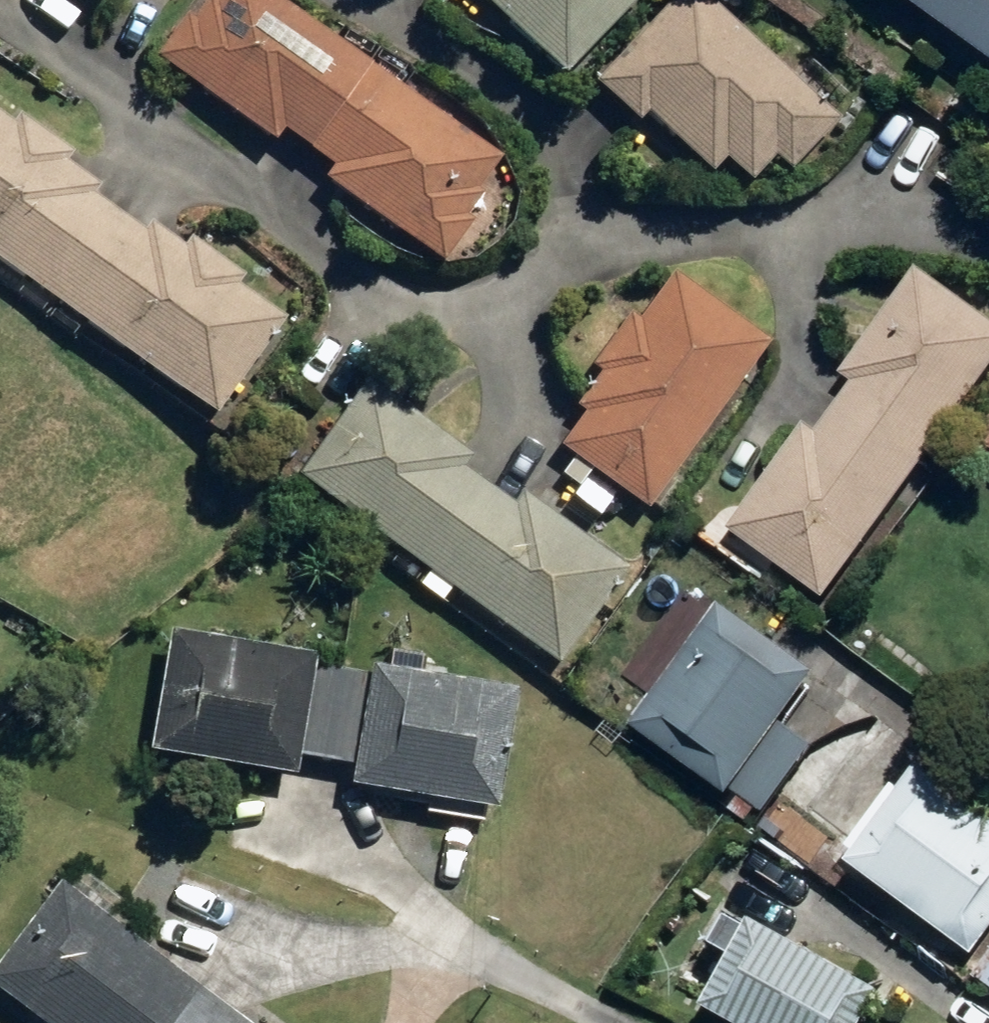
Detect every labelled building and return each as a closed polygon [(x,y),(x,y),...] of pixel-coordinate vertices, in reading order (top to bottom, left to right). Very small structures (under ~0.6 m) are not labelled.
[(274,0),(216,0),(213,5),(207,1),(191,23),(184,18),(153,61),(272,149),(281,137),(329,173),(321,184),(438,271),(470,227),(464,222),(480,200),(475,196),(498,165),(274,0)] [(558,83),(641,0),(474,0),(558,83)] [(706,0),(676,0),(593,86),(637,127),(644,119),(709,180),(721,167),(745,190),(770,164),(785,178),(837,124),(706,0)] [(988,68),(988,0),(895,0),(988,68)] [(211,424),(283,328),(235,292),(241,284),(186,243),(180,251),(65,166),(71,159),(16,118),(10,127),(0,120),(0,267),(211,424)] [(988,376),(988,326),(980,320),(981,318),(952,297),(951,299),(915,274),(838,381),(850,389),(814,439),(802,430),(726,537),(823,606),(988,376)] [(557,452),(645,515),(765,348),(669,280),(636,325),(626,318),(587,372),(597,380),(573,413),(581,419),(557,452)] [(364,384),(293,481),(556,671),(627,574),(521,497),(511,510),(461,475),(471,461),(364,384)] [(818,688),(718,612),(628,730),(755,827),(813,752),(785,731),(818,688)] [(143,757),(290,782),(294,761),(310,669),(311,662),(164,637),(143,757)] [(353,771),(369,679),(310,669),(294,761),(353,771)] [(494,816),(515,696),(370,672),(369,679),(353,771),(349,792),(494,816)] [(916,779),(904,797),(891,788),(840,858),(853,866),(845,876),(968,965),(988,936),(988,832),(916,779)] [(54,888),(0,958),(0,999),(32,1022),(230,1022),(54,888)] [(700,1019),(708,1022),(868,1022),(881,1000),(748,930),(700,1019)] [(968,965),(961,974),(988,995),(988,936),(968,965)]
